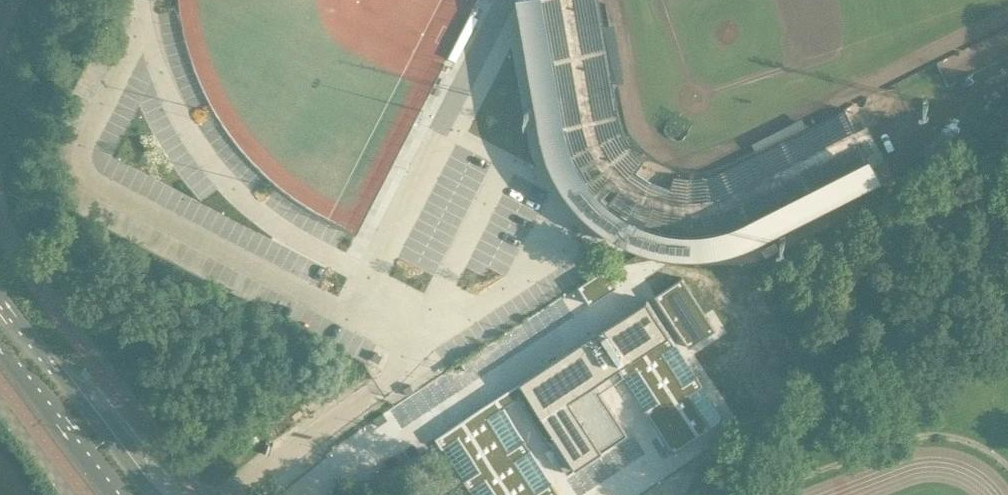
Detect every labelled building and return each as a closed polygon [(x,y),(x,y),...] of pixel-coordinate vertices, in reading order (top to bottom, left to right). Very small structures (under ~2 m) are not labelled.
[(564,0),(517,0),(543,143),(549,163),(557,180),(569,197),(576,207),(588,219),(600,229),(618,240),(636,248),(657,254),(674,257),(694,257),(713,256),(728,252),(742,247),(751,244),(879,176),(861,140),(860,141),(859,140),(832,154),(833,156),(753,196),(749,199),(745,201),(741,203),(736,205),(732,206),(728,208),(724,209),(719,211),(715,212),(713,203),(699,205),(693,205),(693,240),(694,240),(694,241),(687,243),(679,244),(671,245),(663,245),(655,244),(647,243),(640,241),(632,238),(625,235),(618,231),(612,227),(605,222),(600,216),(594,210),(590,204),(585,197),(582,190),(579,183),(580,182),(580,183),(608,163),(605,157),(598,145),(590,149),(589,146),(588,143),(587,140),(586,137),(585,134),(584,131),(583,128),(583,125),(582,122),(565,21),(567,21),(564,0)] [(567,21),(565,21),(582,122),(583,125),(583,128),(584,131),(585,134),(586,137),(587,140),(588,143),(589,146),(590,149),(598,145),(605,157),(608,163),(580,183),(580,182),(579,183),(582,190),(585,197),(590,204),(594,210),(600,216),(605,222),(612,227),(618,231),(625,235),(632,238),(640,241),(647,243),(655,244),(663,245),(671,245),(679,244),(687,243),(694,241),(694,240),(693,240),(693,205),(699,205),(713,203),(715,212),(719,211),(724,209),(728,208),(732,206),(736,205),(741,203),(745,201),(749,199),(753,196),(833,156),(832,154),(859,140),(860,141),(861,140),(856,129),(845,108),(806,128),(757,153),(725,170),(708,176),(693,177),(690,178),(679,176),(673,176),(670,188),(669,194),(658,192),(640,184),(632,176),(636,171),(644,161),(640,156),(631,147),(623,133),(618,116),(612,82),(602,26),(598,0),(564,0),(567,21)] [(605,268),(578,285),(590,304),(617,286),(605,268)] [(682,277),(655,295),(689,347),(716,330),(705,313),(682,277)] [(435,437),(436,439),(442,448),(443,447),(474,494),(560,494),(503,408),(518,398),(550,448),(567,474),(627,434),(600,392),(595,384),(618,369),(623,377),(644,409),(673,453),(725,419),(648,299),(435,437)] [(378,362),(382,355),(375,351),(371,358),(378,362)] [(407,395),(414,391),(410,384),(403,388),(407,395)]
